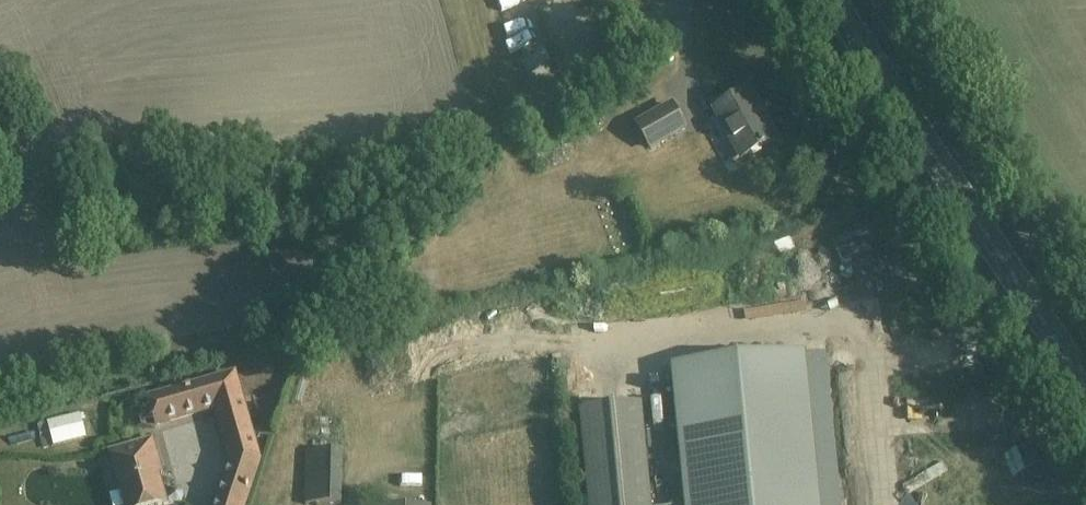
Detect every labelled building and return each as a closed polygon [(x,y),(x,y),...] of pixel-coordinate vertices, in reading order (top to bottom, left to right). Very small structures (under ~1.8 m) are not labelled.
[(754,110),(761,106),(753,91),(716,111),(741,158),(761,147),(761,149),(775,141),(761,116),(759,117),(754,110)] [(638,126),(651,149),(686,129),(673,106),(638,126)] [(674,369),(688,504),(820,504),(805,355),(674,369)] [(211,384),(150,402),(157,425),(218,408),(223,426),(247,419),(234,378),(211,384)] [(581,412),(590,504),(652,504),(642,406),(581,412)] [(156,477),(162,475),(157,460),(151,461),(146,442),(114,452),(130,504),(164,504),(156,477)] [(308,452),(307,504),(324,504),(345,504),(346,452),(308,452)] [(219,504),(244,504),(259,462),(234,461),(219,504)]
